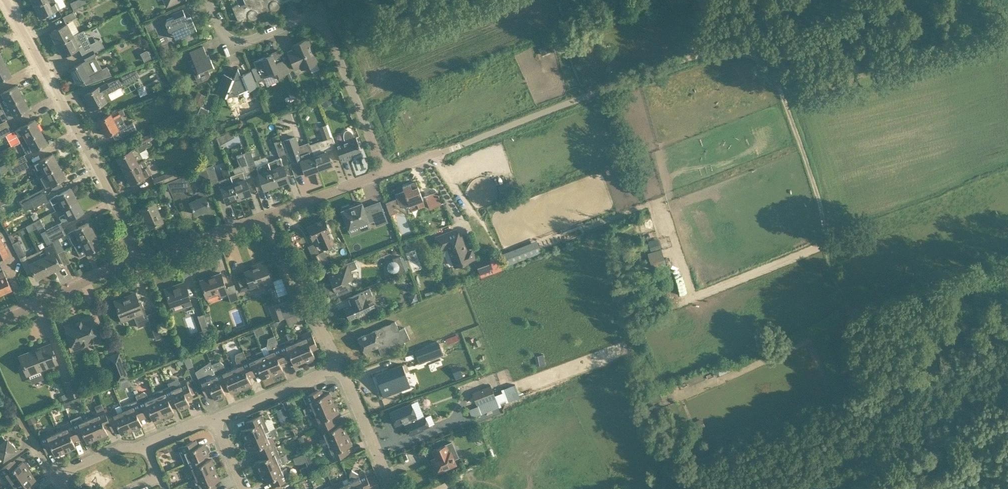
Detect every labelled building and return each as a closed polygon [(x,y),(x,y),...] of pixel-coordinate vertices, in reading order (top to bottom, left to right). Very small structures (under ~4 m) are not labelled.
[(56,0),(45,0),(35,5),(40,17),(59,8),(56,0)] [(71,3),(74,8),(83,4),(81,0),(76,0),(71,3)] [(260,12),(255,0),(245,0),(246,3),(239,6),(238,4),(232,6),(238,21),(248,17),(249,18),(251,19),(252,19),(253,19),(255,19),(256,18),(257,17),(258,16),(258,14),(258,13),(260,12)] [(260,12),(270,8),(271,9),(272,9),(272,10),(273,10),(274,10),(275,10),(276,10),(277,9),(278,9),(279,8),(279,7),(280,7),(280,6),(280,5),(280,4),(282,3),(281,0),(255,0),(260,12)] [(173,31),(176,38),(185,34),(196,30),(190,16),(186,18),(183,9),(173,13),(172,14),(173,16),(167,19),(165,23),(168,28),(168,30),(172,31),(173,31)] [(73,11),(62,17),(65,22),(75,16),(73,11)] [(57,43),(73,35),(67,24),(51,32),(57,43)] [(73,35),(57,43),(63,55),(79,47),(83,54),(93,49),(83,30),(79,32),(73,35)] [(287,51),(291,61),(295,69),(300,67),(301,69),(318,62),(307,38),(293,44),(295,48),(287,51)] [(194,50),(189,52),(193,60),(199,74),(195,76),(197,80),(201,82),(208,78),(210,75),(208,71),(214,68),(211,60),(209,55),(208,54),(207,55),(203,46),(194,50)] [(70,68),(77,83),(83,80),(86,85),(111,75),(107,67),(96,72),(89,59),(96,56),(93,49),(83,54),(86,60),(82,63),(81,62),(70,68)] [(256,66),(251,68),(257,82),(264,79),(263,77),(274,72),(276,77),(289,72),(288,68),(284,59),(275,63),(271,53),(254,61),(256,66)] [(11,74),(4,62),(0,65),(0,80),(11,74)] [(224,74),(216,93),(226,97),(227,96),(227,95),(229,92),(238,92),(248,87),(249,89),(257,86),(250,71),(241,75),(239,72),(237,68),(236,72),(234,77),(224,74)] [(135,72),(122,76),(125,84),(138,77),(135,72)] [(87,101),(91,109),(106,101),(110,99),(106,91),(110,89),(111,91),(122,85),(118,78),(107,82),(98,87),(85,94),(88,101),(87,101)] [(16,85),(0,93),(0,105),(1,108),(8,104),(22,97),(16,85)] [(193,102),(202,106),(206,96),(198,92),(193,102)] [(328,95),(320,100),(324,106),(332,101),(328,95)] [(22,97),(8,104),(1,108),(8,119),(28,108),(22,97)] [(210,110),(201,106),(197,116),(204,122),(210,110)] [(113,120),(120,116),(124,114),(122,108),(110,114),(108,116),(98,121),(105,135),(113,131),(117,128),(113,120)] [(8,133),(7,134),(13,146),(20,142),(40,131),(34,119),(22,125),(14,130),(12,131),(8,133)] [(9,126),(6,120),(0,124),(0,131),(9,126)] [(132,121),(123,127),(127,134),(136,129),(132,121)] [(323,139),(332,136),(327,123),(319,127),(323,139)] [(12,131),(9,126),(0,131),(0,137),(12,131)] [(341,161),(347,159),(353,157),(352,154),(360,151),(355,136),(354,136),(353,134),(352,132),(350,130),(347,129),(345,130),(344,133),(343,135),(344,138),(344,140),(335,143),(341,161)] [(47,143),(40,131),(20,142),(27,153),(47,143)] [(218,136),(222,148),(235,144),(230,132),(218,136)] [(149,134),(137,140),(140,144),(151,139),(149,134)] [(318,169),(309,144),(309,143),(298,147),(294,136),(284,140),(290,159),(291,159),(292,162),(289,163),(294,176),(304,172),(305,174),(318,169)] [(280,140),(274,142),(279,156),(285,153),(280,140)] [(127,152),(117,157),(124,170),(137,163),(144,160),(140,153),(145,147),(148,144),(146,142),(137,147),(131,150),(130,150),(127,152)] [(309,144),(318,169),(331,164),(323,142),(310,146),(309,144)] [(259,174),(264,189),(276,184),(268,162),(256,166),(250,150),(243,152),(249,167),(252,177),(259,174)] [(249,167),(243,152),(236,155),(240,165),(233,169),(235,174),(230,175),(238,198),(250,193),(247,184),(248,183),(244,176),(242,170),(249,167)] [(40,159),(31,164),(37,176),(44,172),(58,165),(52,153),(40,159)] [(27,160),(24,154),(10,161),(13,167),(27,160)] [(288,180),(284,170),(280,157),(268,162),(276,184),(288,180)] [(13,167),(16,173),(30,165),(27,160),(13,167)] [(137,163),(124,170),(131,183),(141,178),(145,176),(144,176),(151,173),(144,160),(137,163)] [(238,198),(230,175),(218,180),(212,164),(206,166),(214,189),(220,187),(226,202),(238,198)] [(64,177),(58,165),(44,172),(37,176),(44,188),(42,188),(45,194),(54,189),(62,185),(59,180),(64,177)] [(210,193),(207,187),(193,193),(189,184),(208,176),(204,167),(167,183),(174,198),(186,193),(190,201),(195,213),(210,207),(208,202),(209,202),(208,200),(207,200),(205,195),(210,193)] [(175,170),(153,179),(156,185),(178,176),(175,170)] [(395,193),(397,198),(385,202),(389,214),(394,213),(393,208),(397,207),(395,202),(398,201),(399,203),(400,205),(408,202),(409,205),(417,202),(419,207),(427,204),(429,208),(431,207),(441,204),(436,191),(422,197),(416,181),(402,187),(404,190),(395,193)] [(171,198),(165,183),(157,187),(163,201),(171,198)] [(49,198),(52,204),(55,210),(62,206),(62,207),(77,199),(70,187),(49,198)] [(45,194),(42,188),(28,196),(25,198),(28,203),(31,201),(45,194)] [(48,200),(45,194),(31,201),(34,207),(48,200)] [(83,211),(77,199),(62,207),(66,213),(59,216),(62,222),(83,211)] [(343,209),(341,210),(348,228),(368,220),(373,218),(376,225),(387,221),(379,201),(369,205),(369,208),(364,209),(361,202),(349,207),(348,204),(342,207),(343,209)] [(154,202),(149,204),(141,208),(148,226),(153,224),(155,228),(164,224),(162,220),(170,217),(167,210),(159,213),(154,202)] [(44,226),(40,218),(34,221),(38,229),(44,226)] [(324,219),(307,226),(313,239),(317,237),(322,247),(326,246),(328,250),(335,247),(329,232),(330,232),(327,227),(324,219)] [(89,222),(80,226),(68,232),(74,244),(95,233),(89,222)] [(63,228),(60,223),(46,230),(49,236),(63,228)] [(66,234),(63,228),(49,236),(52,241),(66,234)] [(454,265),(460,264),(469,260),(474,258),(471,250),(466,252),(460,236),(459,237),(456,230),(435,237),(439,247),(446,244),(454,265)] [(101,245),(95,233),(74,244),(80,256),(101,245)] [(9,255),(0,236),(0,259),(9,255)] [(409,273),(422,268),(411,239),(398,243),(409,273)] [(12,243),(19,257),(25,254),(18,240),(12,243)] [(507,251),(511,263),(542,251),(538,240),(507,251)] [(55,255),(50,245),(38,251),(41,258),(48,272),(60,266),(55,255)] [(58,252),(59,253),(64,264),(69,262),(63,249),(58,252)] [(48,272),(41,258),(38,251),(25,256),(30,265),(36,278),(48,272)] [(320,253),(313,256),(317,266),(324,263),(320,253)] [(392,261),(390,261),(388,262),(387,264),(387,266),(387,268),(388,270),(386,271),(389,278),(405,271),(398,256),(391,259),(392,261)] [(489,256),(475,261),(480,275),(493,270),(489,256)] [(330,296),(351,287),(348,280),(354,278),(350,270),(357,267),(354,259),(326,271),(331,282),(325,284),(327,287),(326,289),(326,290),(327,292),(328,293),(329,293),(330,296)] [(272,286),(264,261),(256,264),(257,266),(244,271),(245,273),(234,277),(239,290),(263,282),(265,288),(272,286)] [(3,271),(0,272),(0,294),(11,289),(3,271)] [(214,276),(200,281),(204,292),(206,297),(207,297),(219,293),(220,296),(228,294),(231,302),(239,299),(237,294),(234,285),(226,287),(220,272),(213,275),(214,276)] [(282,277),(273,281),(279,296),(288,293),(282,277)] [(183,282),(177,284),(165,288),(171,305),(183,301),(185,305),(191,303),(183,282)] [(368,315),(377,312),(376,311),(375,308),(373,304),(372,304),(371,301),(367,303),(365,298),(371,295),(369,288),(346,298),(349,304),(344,306),(349,319),(367,312),(368,315)] [(115,303),(123,321),(134,317),(138,328),(150,323),(147,317),(145,318),(141,308),(143,307),(142,303),(139,304),(135,293),(128,296),(128,297),(115,303)] [(279,303),(269,306),(274,321),(285,317),(300,312),(293,298),(279,303)] [(300,312),(285,317),(289,327),(291,326),(293,325),(294,324),(294,323),(303,319),(300,312)] [(197,316),(202,330),(209,327),(204,314),(197,316)] [(64,326),(73,349),(84,344),(85,345),(89,344),(89,342),(101,338),(100,335),(101,333),(99,328),(97,327),(92,315),(64,326)] [(404,343),(404,341),(409,339),(404,327),(399,330),(395,321),(357,337),(364,352),(378,346),(381,353),(404,343)] [(157,322),(150,324),(156,340),(163,337),(157,322)] [(314,357),(312,351),(318,348),(310,330),(300,335),(302,338),(295,341),(304,361),(305,361),(306,362),(308,363),(312,361),(313,358),(313,357),(314,357)] [(283,370),(280,364),(286,362),(278,344),(274,335),(267,338),(267,345),(270,352),(264,355),(272,375),(273,374),(274,375),(276,376),(281,374),(282,372),(281,371),(283,370)] [(304,361),(295,341),(290,343),(289,340),(278,344),(286,362),(291,360),(294,365),(304,361)] [(450,356),(462,352),(458,341),(446,345),(450,356)] [(438,342),(414,350),(419,363),(443,354),(438,342)] [(27,374),(41,369),(57,363),(50,346),(49,346),(35,352),(34,350),(20,355),(27,374)] [(251,384),(248,378),(254,375),(244,353),(243,350),(235,354),(235,358),(238,366),(232,368),(241,388),(242,389),(244,390),(249,388),(250,385),(249,384),(251,384)] [(128,377),(119,351),(105,356),(115,382),(128,377)] [(272,375),(264,355),(262,351),(252,355),(250,351),(244,353),(253,372),(254,375),(259,373),(262,379),(272,375)] [(241,388),(232,368),(227,370),(224,365),(219,361),(212,363),(220,383),(223,389),(228,387),(230,393),(232,392),(232,393),(234,394),(239,392),(240,390),(239,389),(241,388)] [(382,371),(375,374),(375,376),(378,383),(383,397),(384,396),(383,393),(391,390),(392,393),(402,390),(401,388),(399,384),(406,382),(403,375),(406,374),(405,373),(403,373),(400,364),(384,370),(382,371)] [(202,369),(195,372),(204,393),(206,396),(212,394),(214,399),(216,399),(216,400),(219,401),(223,399),(224,396),(223,395),(225,395),(223,389),(220,383),(214,368),(204,372),(202,369)] [(79,393),(79,392),(73,378),(64,382),(70,397),(79,393)] [(189,405),(187,399),(193,397),(185,379),(179,382),(178,378),(167,383),(169,386),(174,398),(176,404),(178,410),(189,405)] [(490,385),(473,392),(481,413),(499,406),(490,385)] [(176,404),(174,398),(169,386),(153,393),(155,397),(163,416),(164,416),(165,417),(167,418),(171,416),(172,414),(172,413),(174,412),(171,406),(176,404)] [(329,392),(323,395),(321,389),(303,396),(307,406),(311,405),(313,411),(334,402),(329,392)] [(163,416),(155,397),(150,399),(148,395),(147,395),(146,393),(143,392),(135,395),(137,399),(145,417),(150,415),(153,421),(154,420),(155,421),(157,422),(161,420),(162,418),(162,417),(163,416)] [(139,420),(145,417),(137,399),(121,406),(123,410),(131,430),(133,429),(133,430),(136,431),(140,430),(141,427),(140,426),(142,426),(139,420)] [(338,413),(334,402),(313,411),(316,417),(312,418),(317,428),(335,421),(332,415),(338,413)] [(390,412),(395,424),(406,420),(407,424),(405,425),(409,434),(411,433),(411,435),(423,430),(422,428),(429,426),(425,416),(418,419),(411,403),(390,412)] [(95,416),(89,418),(97,438),(98,438),(99,439),(101,440),(105,438),(106,435),(106,434),(107,434),(105,428),(110,426),(111,428),(112,428),(105,413),(106,413),(103,407),(96,410),(93,412),(95,416)] [(278,409),(281,422),(289,420),(286,407),(278,409)] [(131,430),(123,410),(117,412),(116,409),(106,413),(105,413),(112,428),(111,428),(112,431),(119,428),(121,434),(131,430)] [(245,440),(269,430),(262,414),(244,421),(247,427),(241,430),(242,431),(240,432),(239,434),(241,438),(244,440),(245,439),(245,440)] [(81,417),(71,421),(77,436),(79,439),(84,437),(87,443),(97,438),(89,418),(83,421),(81,417)] [(76,447),(73,441),(79,439),(71,421),(61,425),(63,429),(57,432),(65,452),(76,447)] [(343,424),(337,426),(335,421),(317,428),(321,438),(325,437),(327,443),(347,434),(343,424)] [(65,452),(57,432),(51,434),(50,430),(39,435),(46,453),(52,450),(55,456),(65,452)] [(276,446),(272,436),(268,437),(266,432),(245,440),(246,442),(245,442),(244,445),(246,449),(248,450),(249,449),(250,451),(256,448),(258,454),(261,452),(276,446)] [(9,441),(7,438),(5,439),(1,433),(0,434),(0,455),(3,459),(8,456),(16,451),(15,449),(16,449),(15,447),(15,446),(14,445),(13,444),(12,443),(11,444),(9,441)] [(352,445),(347,434),(327,443),(330,448),(326,450),(331,461),(348,453),(345,447),(352,445)] [(205,445),(204,443),(198,445),(196,439),(193,441),(178,447),(185,463),(189,462),(197,459),(203,456),(209,454),(208,452),(209,452),(210,449),(208,445),(206,444),(205,445)] [(432,459),(437,470),(445,467),(446,468),(452,466),(451,464),(455,463),(453,459),(458,457),(452,442),(425,453),(428,461),(432,459)] [(259,472),(279,464),(277,458),(280,456),(276,446),(258,454),(260,459),(254,462),(255,463),(254,464),(253,466),(255,470),(257,471),(258,471),(259,472)] [(211,459),(205,461),(203,456),(197,459),(189,462),(185,463),(189,474),(193,472),(195,478),(215,469),(211,459)] [(18,465),(14,459),(0,469),(0,473),(5,480),(8,477),(11,483),(29,470),(29,469),(30,469),(30,466),(27,462),(25,462),(24,462),(23,461),(18,465)] [(282,469),(279,464),(259,472),(263,483),(269,480),(272,486),(290,478),(285,468),(282,469)] [(311,471),(308,465),(300,468),(302,475),(311,471)] [(215,469),(195,478),(198,484),(195,485),(196,488),(213,488),(216,488),(214,482),(220,480),(215,469)] [(8,485),(11,488),(33,488),(34,488),(30,483),(36,480),(29,470),(11,483),(8,485)] [(351,470),(350,472),(350,474),(350,476),(350,479),(351,481),(349,482),(352,488),(368,488),(371,488),(372,488),(369,483),(376,480),(374,475),(367,478),(364,471),(358,474),(358,473),(357,473),(351,470),(352,470),(351,470)] [(349,482),(344,484),(342,480),(332,485),(334,488),(352,488),(349,482)]
